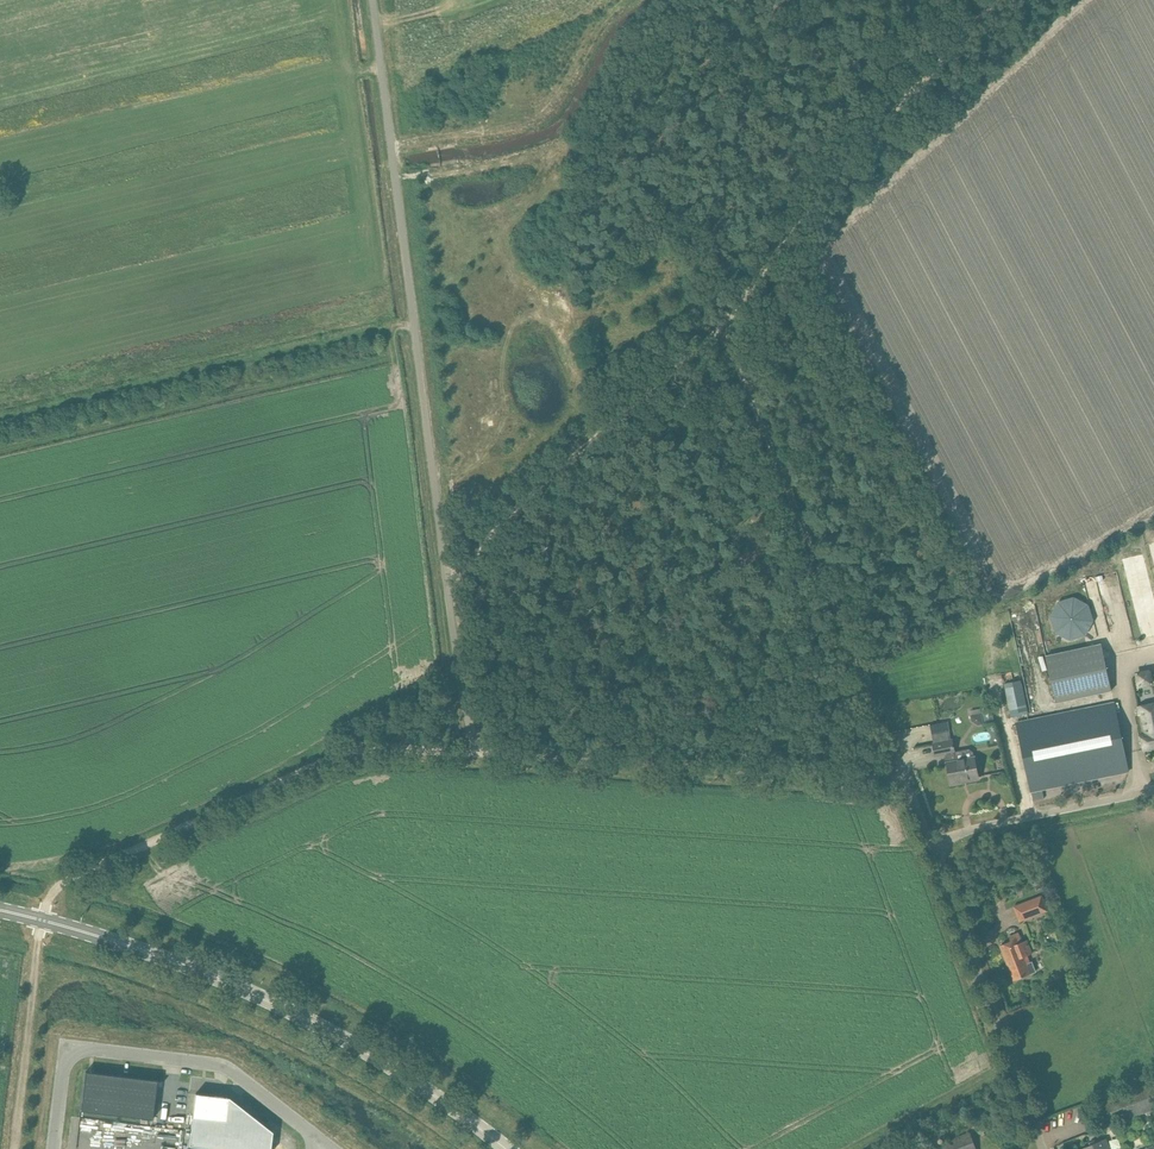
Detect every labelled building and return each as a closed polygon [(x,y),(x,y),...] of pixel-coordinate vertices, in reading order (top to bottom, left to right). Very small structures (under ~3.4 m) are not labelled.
[(1086,636),(1094,621),(1089,605),(1074,596),(1058,602),(1050,617),(1055,633),(1070,641),(1086,636)] [(1102,644),(1046,656),(1057,702),(1112,690),(1102,644)] [(1151,669),(1135,671),(1137,686),(1153,684),(1151,669)] [(1005,683),(1011,716),(1028,713),(1022,680),(1005,683)] [(971,708),(978,707),(977,700),(970,702),(971,708)] [(1129,771),(1115,703),(1017,723),(1031,791),(1129,771)] [(1144,750),(1153,748),(1153,703),(1138,707),(1144,734),(1141,735),(1144,750)] [(972,715),(971,715),(971,720),(977,724),(979,725),(984,724),(982,713),(981,713),(980,709),(971,711),(972,715)] [(983,714),(985,722),(995,719),(993,712),(983,714)] [(978,777),(975,765),(973,753),(969,749),(955,752),(953,740),(952,740),(949,721),(930,725),(934,744),(933,744),(936,755),(946,753),(948,763),(952,784),(962,782),(962,780),(978,777)] [(1013,906),(1019,922),(1048,911),(1042,895),(1013,906)] [(1011,941),(1000,945),(1014,980),(1035,972),(1031,962),(1029,962),(1027,956),(1032,954),(1027,940),(1022,942),(1018,933),(1009,936),(1011,941)] [(158,1080),(86,1072),(81,1111),(153,1119),(158,1080)] [(1095,1114),(1100,1129),(1153,1109),(1153,1082),(1092,1105),(1095,1114)] [(189,1145),(222,1148),(270,1148),(273,1131),(242,1107),(228,1105),(229,1097),(225,1096),(225,1097),(213,1096),(213,1095),(196,1093),(189,1145)] [(970,1133),(928,1148),(976,1148),(970,1133)] [(1106,1138),(1081,1148),(1111,1148),(1106,1138)]
